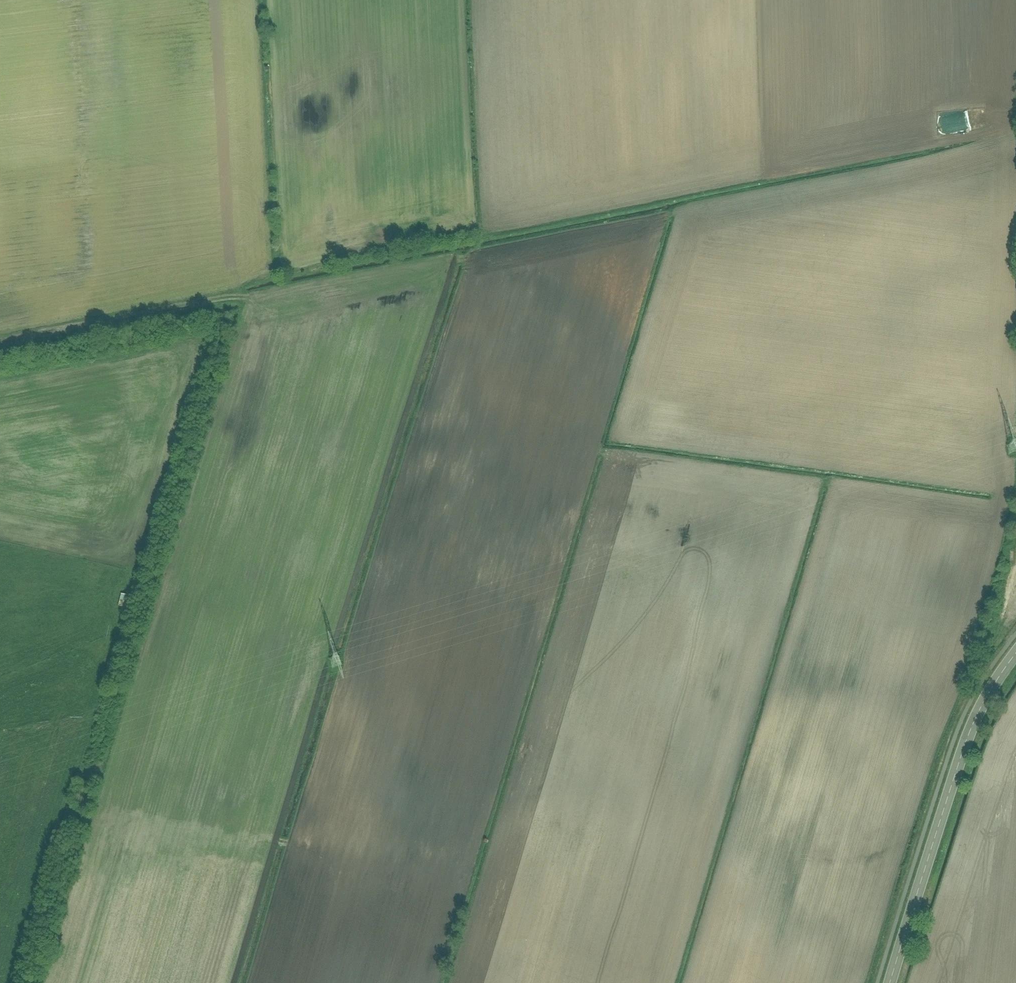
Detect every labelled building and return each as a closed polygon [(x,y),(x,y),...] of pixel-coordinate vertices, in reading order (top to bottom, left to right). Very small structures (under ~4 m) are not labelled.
[(127,606),(128,595),(118,594),(117,605),(127,606)]
